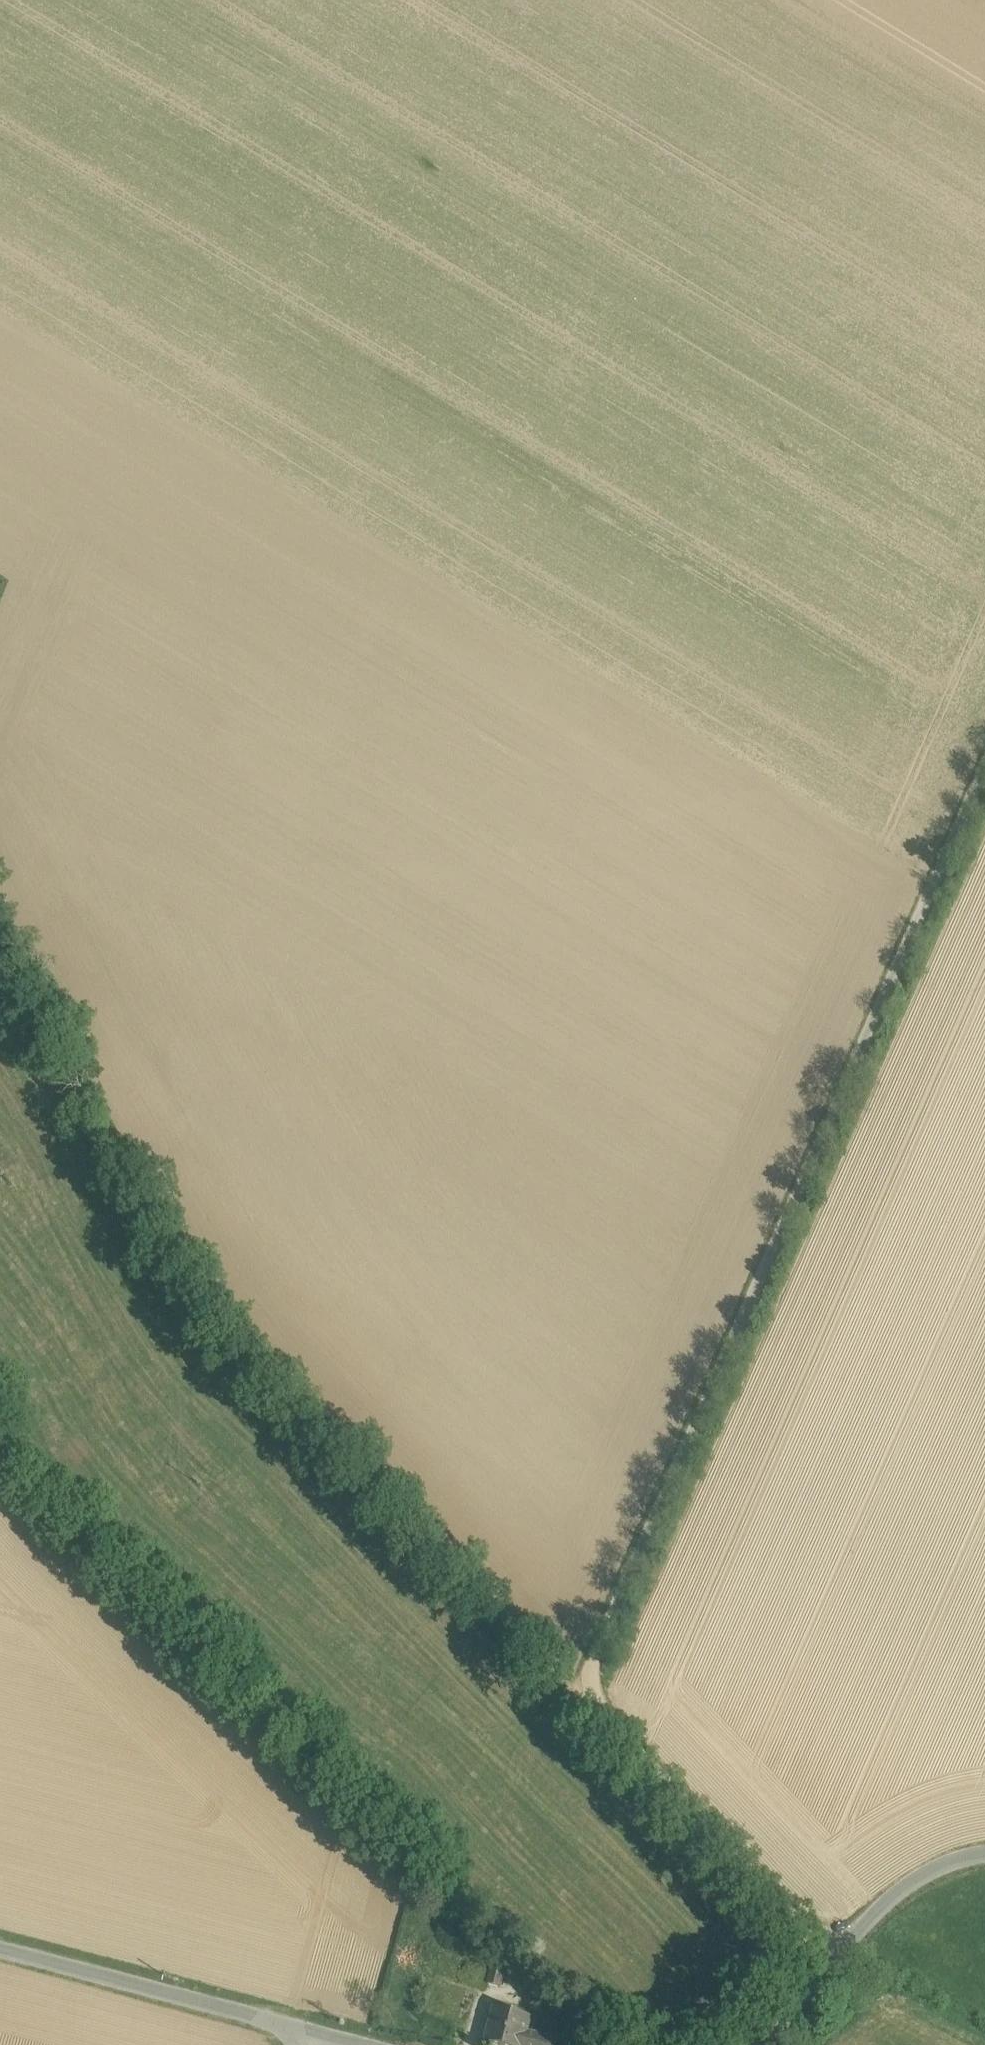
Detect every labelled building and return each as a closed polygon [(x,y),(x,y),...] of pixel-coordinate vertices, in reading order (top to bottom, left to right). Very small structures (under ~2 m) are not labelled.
[(506,1964),(494,1961),(487,1984),(500,1987),(506,1964)] [(495,2007),(485,2043),(494,2044),(555,2044),(557,2040),(526,2032),(530,2017),(495,2007)]
